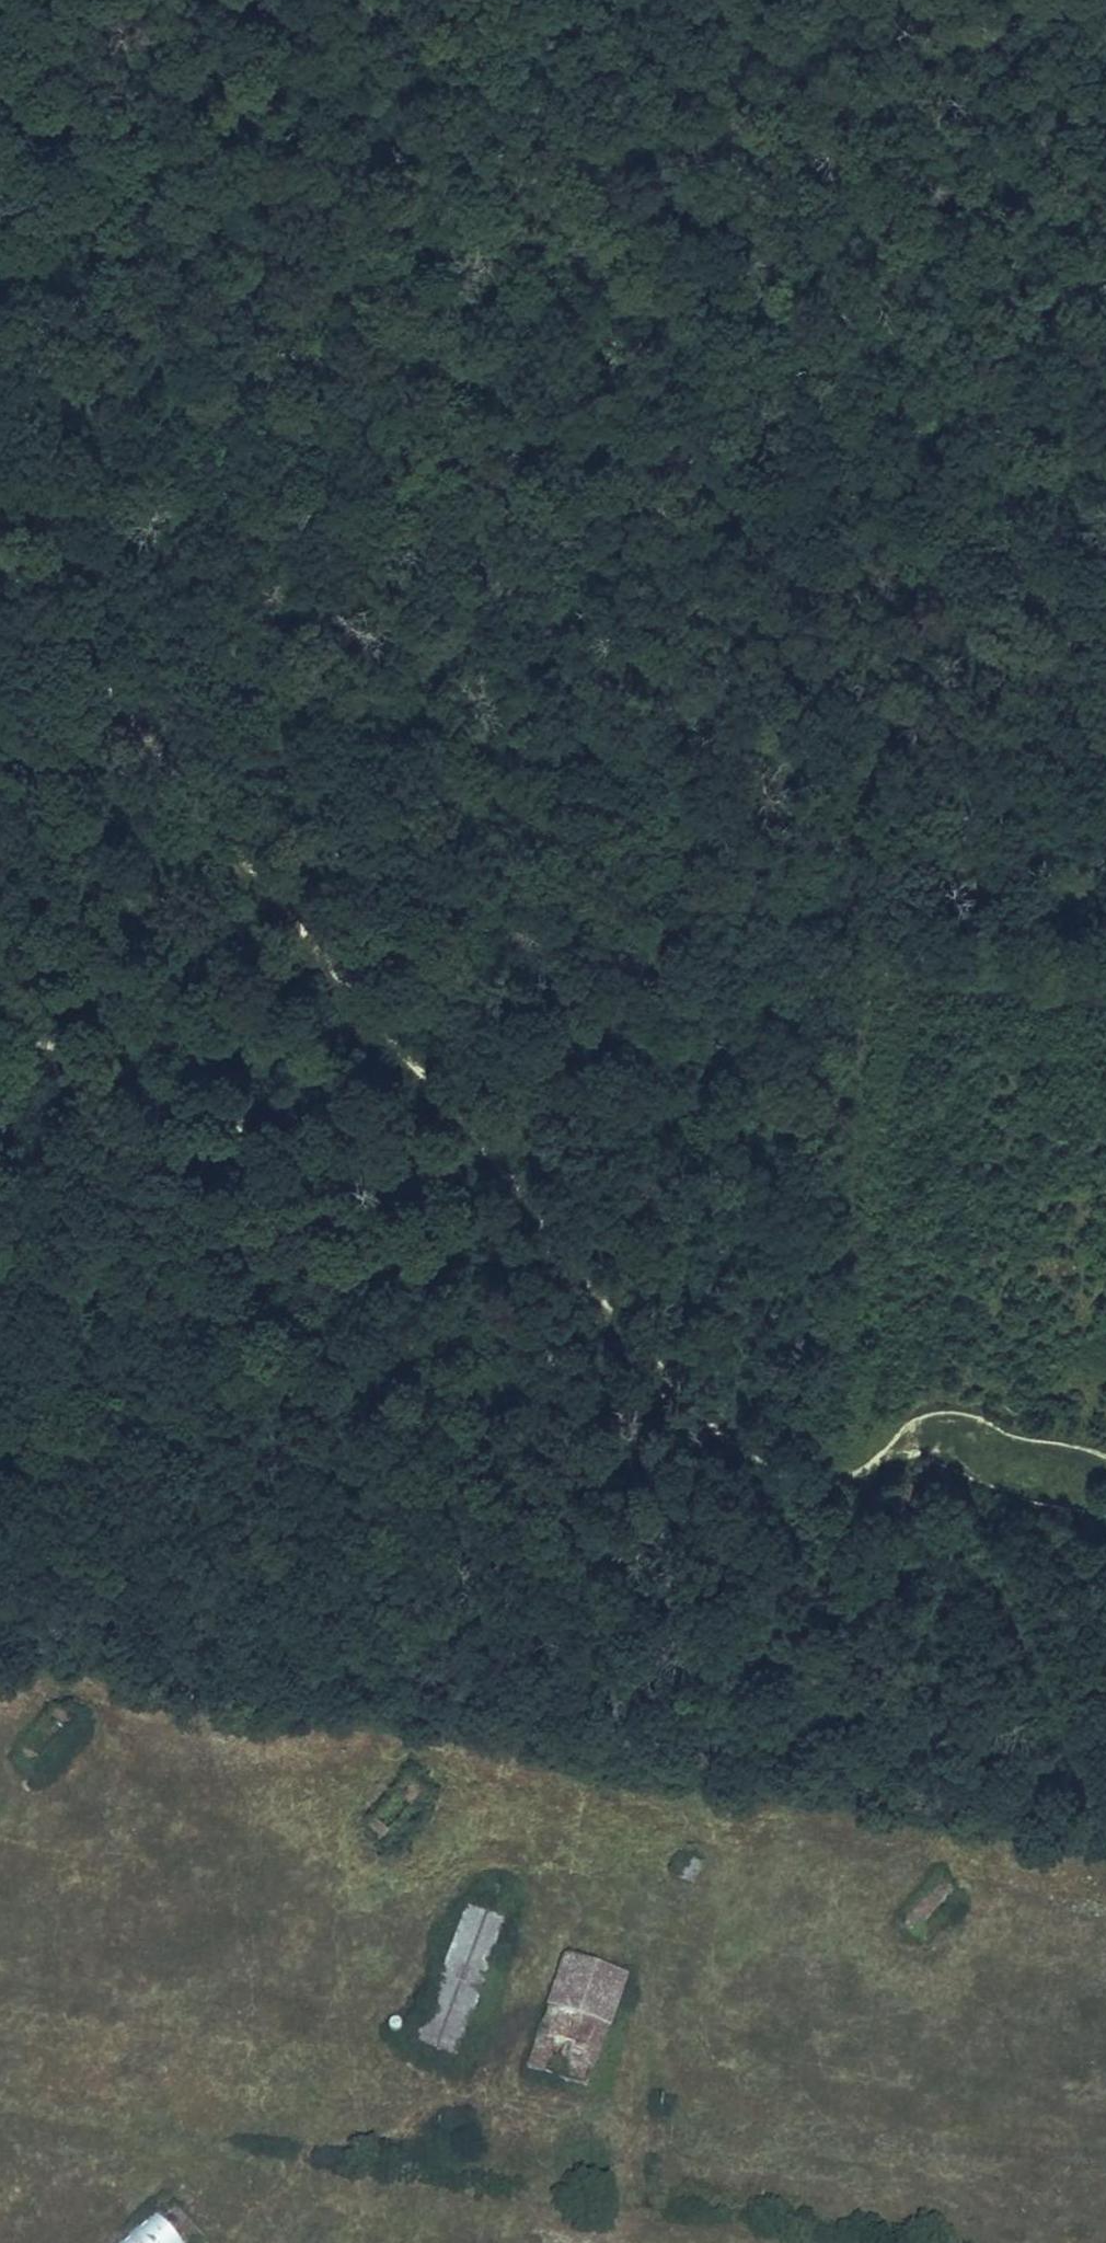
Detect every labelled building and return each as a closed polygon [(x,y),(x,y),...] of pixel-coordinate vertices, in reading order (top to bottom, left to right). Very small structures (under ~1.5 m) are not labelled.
[(702,1866),(690,1861),(682,1878),(694,1884),(702,1866)] [(912,1939),(954,1890),(939,1878),(898,1926),(912,1939)] [(457,2058),(507,1922),(466,1908),(417,2044),(457,2058)] [(622,1979),(565,1960),(549,2006),(607,2026),(622,1979)] [(586,2089),(607,2026),(549,2006),(527,2071),(586,2089)] [(150,2211),(114,2242),(179,2242),(150,2211)]
